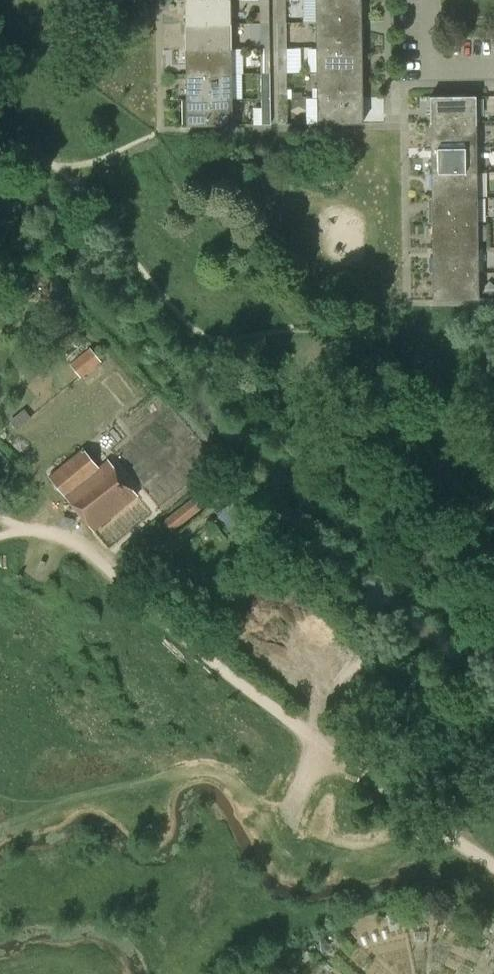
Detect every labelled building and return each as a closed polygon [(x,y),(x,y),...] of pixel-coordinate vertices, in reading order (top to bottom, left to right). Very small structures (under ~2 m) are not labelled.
[(185,23),(231,22),(230,0),(185,0),(185,23)] [(260,23),(269,23),(269,0),(259,0),(260,23)] [(285,23),(285,0),(276,0),(277,23),(278,23),(285,23)] [(316,22),(361,21),(361,0),(315,0),(316,22)] [(361,21),(316,22),(316,48),(362,47),(361,21)] [(231,22),(185,23),(186,49),(231,48),(231,22)] [(269,23),(260,23),(260,48),(269,48),(269,23)] [(278,23),(277,23),(277,48),(278,48),(281,48),(286,48),(285,23),(278,23)] [(362,47),(316,48),(317,73),(362,72),(362,47)] [(231,48),(186,49),(186,74),(231,73),(231,48)] [(269,48),(260,48),(260,74),(270,74),(269,48)] [(286,73),(286,48),(281,48),(278,48),(277,48),(277,73),(278,73),(286,73)] [(362,72),(317,73),(317,98),(362,97),(362,72)] [(231,73),(186,74),(187,99),(232,98),(231,73)] [(278,99),(286,99),(286,73),(278,73),(277,73),(278,99)] [(270,74),(260,74),(261,99),(270,99),(270,74)] [(430,96),(430,121),(475,121),(475,95),(430,96)] [(363,123),(362,97),(317,98),(317,123),(363,123)] [(232,124),(232,98),(187,99),(187,124),(232,124)] [(261,125),(270,124),(270,99),(261,99),(261,125)] [(287,125),(286,99),(278,99),(278,125),(287,125)] [(430,147),(476,146),(475,121),(430,121),(430,147)] [(431,172),(476,172),(476,146),(430,147),(431,172)] [(431,197),(477,196),(476,172),(431,172),(431,197)] [(477,196),(431,197),(432,209),(428,209),(428,222),(432,222),(432,223),(477,223),(477,196)] [(432,248),(477,248),(477,223),(432,223),(432,248)] [(433,274),(478,273),(477,248),(432,248),(433,274)] [(478,298),(478,273),(433,274),(433,299),(478,298)] [(89,348),(69,364),(80,377),(100,362),(89,348)] [(9,421),(16,429),(30,418),(23,409),(9,421)] [(82,448),(48,476),(93,531),(137,494),(107,459),(98,466),(82,448)] [(161,522),(169,532),(202,507),(194,497),(161,522)] [(237,500),(217,513),(239,545),(259,532),(237,500)]
